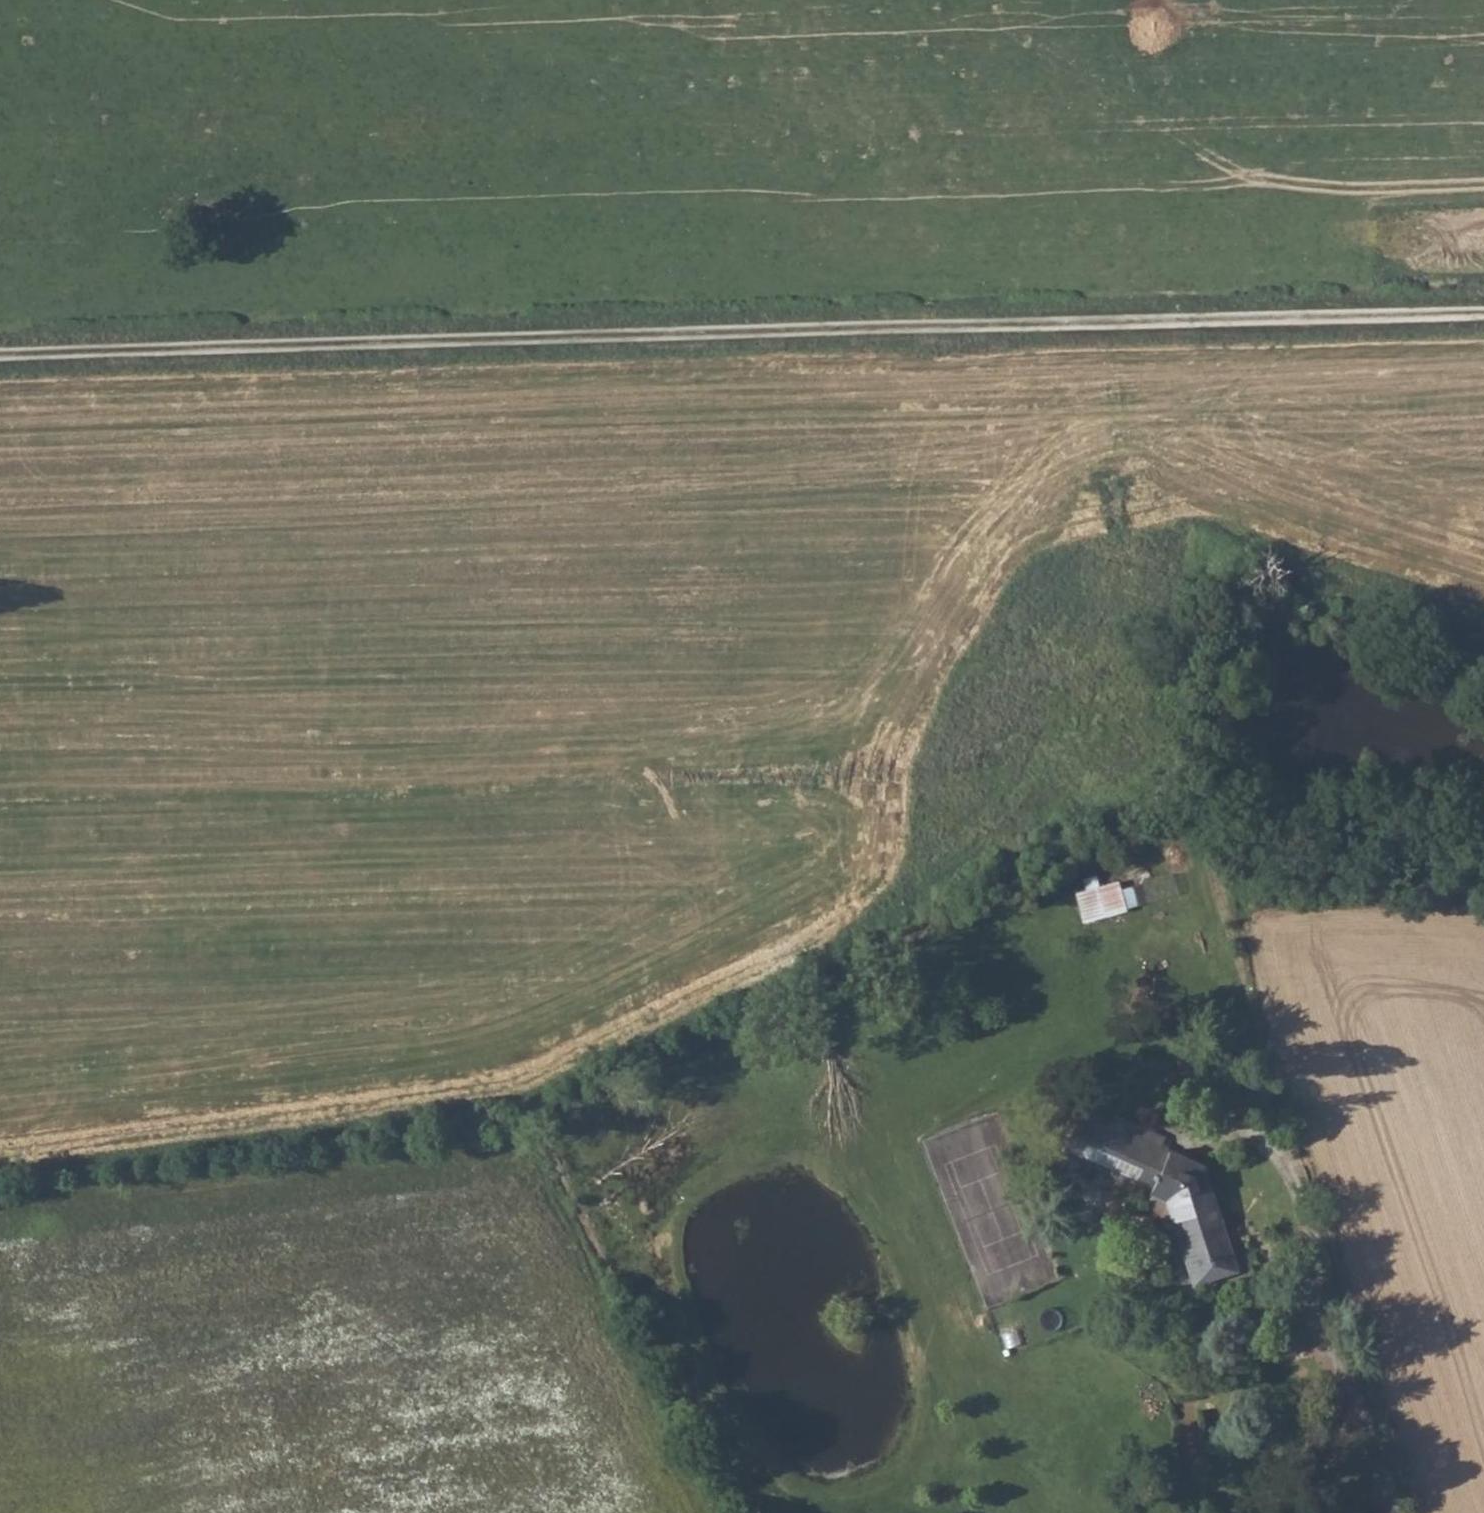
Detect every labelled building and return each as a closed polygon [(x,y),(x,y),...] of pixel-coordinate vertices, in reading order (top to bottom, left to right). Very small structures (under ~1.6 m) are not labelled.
[(1175,1227),(1192,1285),(1235,1273),(1199,1146),(1146,1162),(1165,1229),(1175,1227)]
